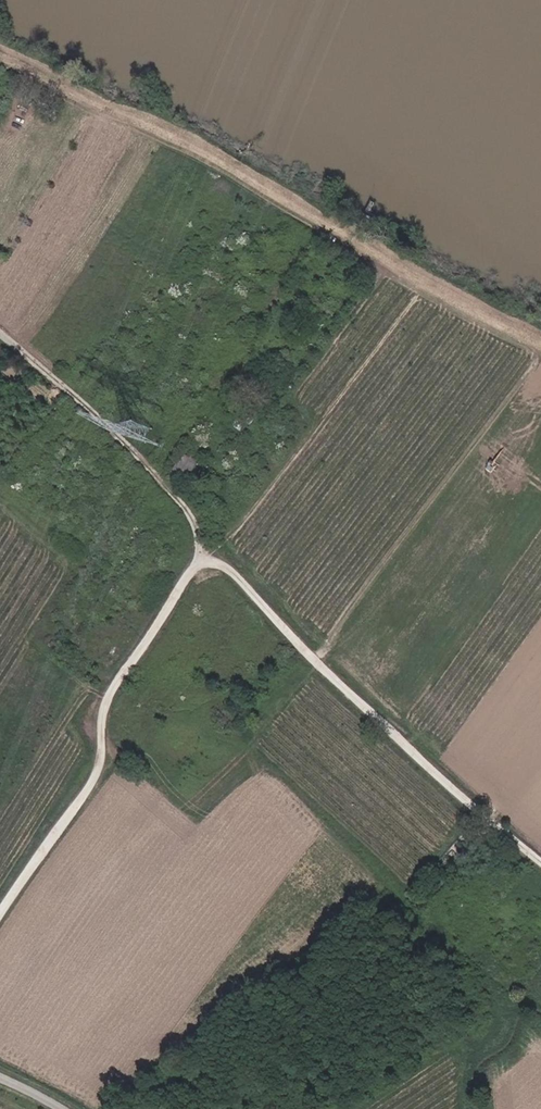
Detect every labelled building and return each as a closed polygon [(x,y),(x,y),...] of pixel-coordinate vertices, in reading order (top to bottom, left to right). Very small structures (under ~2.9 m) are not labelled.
[(199,443),(197,445),(207,454),(210,451),(199,443)]
